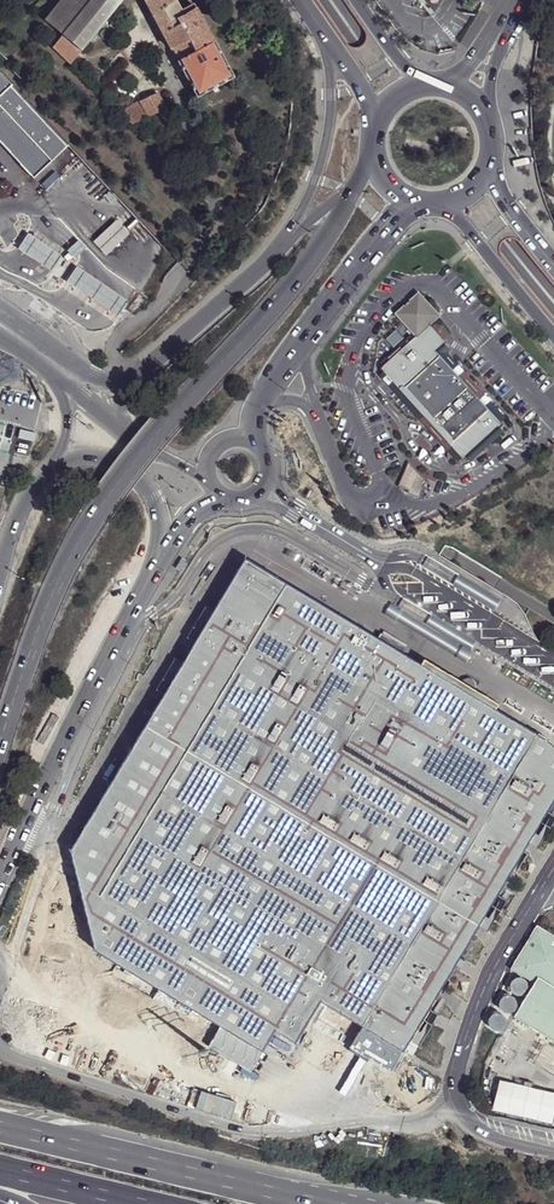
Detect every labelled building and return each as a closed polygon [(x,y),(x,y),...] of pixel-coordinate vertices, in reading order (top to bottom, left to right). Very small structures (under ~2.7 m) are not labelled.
[(47,20),(53,26),(64,36),(57,44),(53,48),(70,64),(122,1),(121,0),(63,0),(47,20)] [(145,0),(172,50),(174,49),(180,60),(178,61),(198,97),(235,77),(215,41),(213,42),(193,5),(182,10),(175,0),(145,0)] [(53,26),(46,34),(57,44),(64,36),(53,26)] [(0,79),(0,140),(36,177),(66,149),(0,79)] [(158,93),(120,111),(134,124),(158,113),(165,109),(158,93)] [(165,109),(158,113),(161,119),(169,115),(166,109),(165,109)] [(129,233),(116,220),(93,242),(106,255),(129,233)] [(60,256),(28,235),(18,249),(51,271),(60,256)] [(80,240),(75,244),(82,251),(86,248),(80,240)] [(82,251),(75,244),(68,251),(74,258),(82,251)] [(67,281),(117,316),(127,301),(77,267),(67,281)] [(381,368),(464,460),(503,425),(436,352),(447,342),(430,323),(438,315),(419,294),(397,314),(416,335),(381,368)] [(409,493),(418,471),(409,462),(398,488),(409,493)] [(241,563),(67,857),(95,950),(159,992),(146,1011),(249,1071),(275,1030),(295,1043),(321,1001),(402,1051),(553,800),(553,754),(536,739),(497,715),(422,670),(366,637),(241,563)] [(427,662),(422,670),(497,715),(502,706),(475,691),(454,678),(427,662)] [(458,676),(454,678),(475,691),(475,688),(475,684),(473,681),(469,678),(464,676),(458,676)] [(546,930),(534,951),(519,974),(533,982),(513,1017),(553,1042),(553,917),(546,930)] [(534,951),(546,930),(536,925),(525,945),(534,951)] [(492,1107),(551,1122),(553,1111),(553,1089),(500,1075),(492,1107)]
